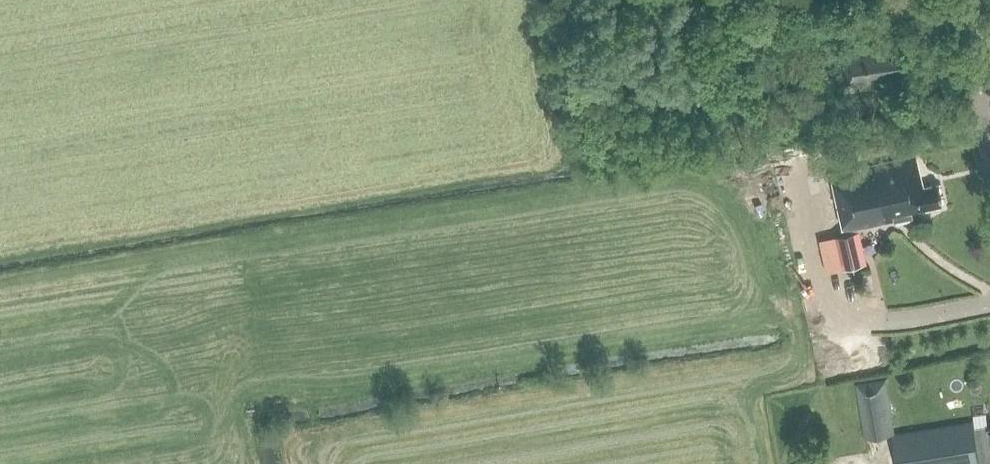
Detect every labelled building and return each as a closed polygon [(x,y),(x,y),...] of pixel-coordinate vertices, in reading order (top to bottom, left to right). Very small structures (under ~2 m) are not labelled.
[(885,38),(884,35),(832,42),(837,77),(840,76),(842,93),(898,86),(898,81),(910,79),(904,35),(885,38)] [(924,186),(918,156),(831,174),(844,234),(834,236),(841,268),(866,263),(858,225),(920,212),(918,206),(943,201),(940,183),(924,186)] [(895,433),(886,381),(857,386),(865,438),(895,433)] [(973,422),(894,435),(899,463),(989,463),(989,425),(974,428),(973,422)]
